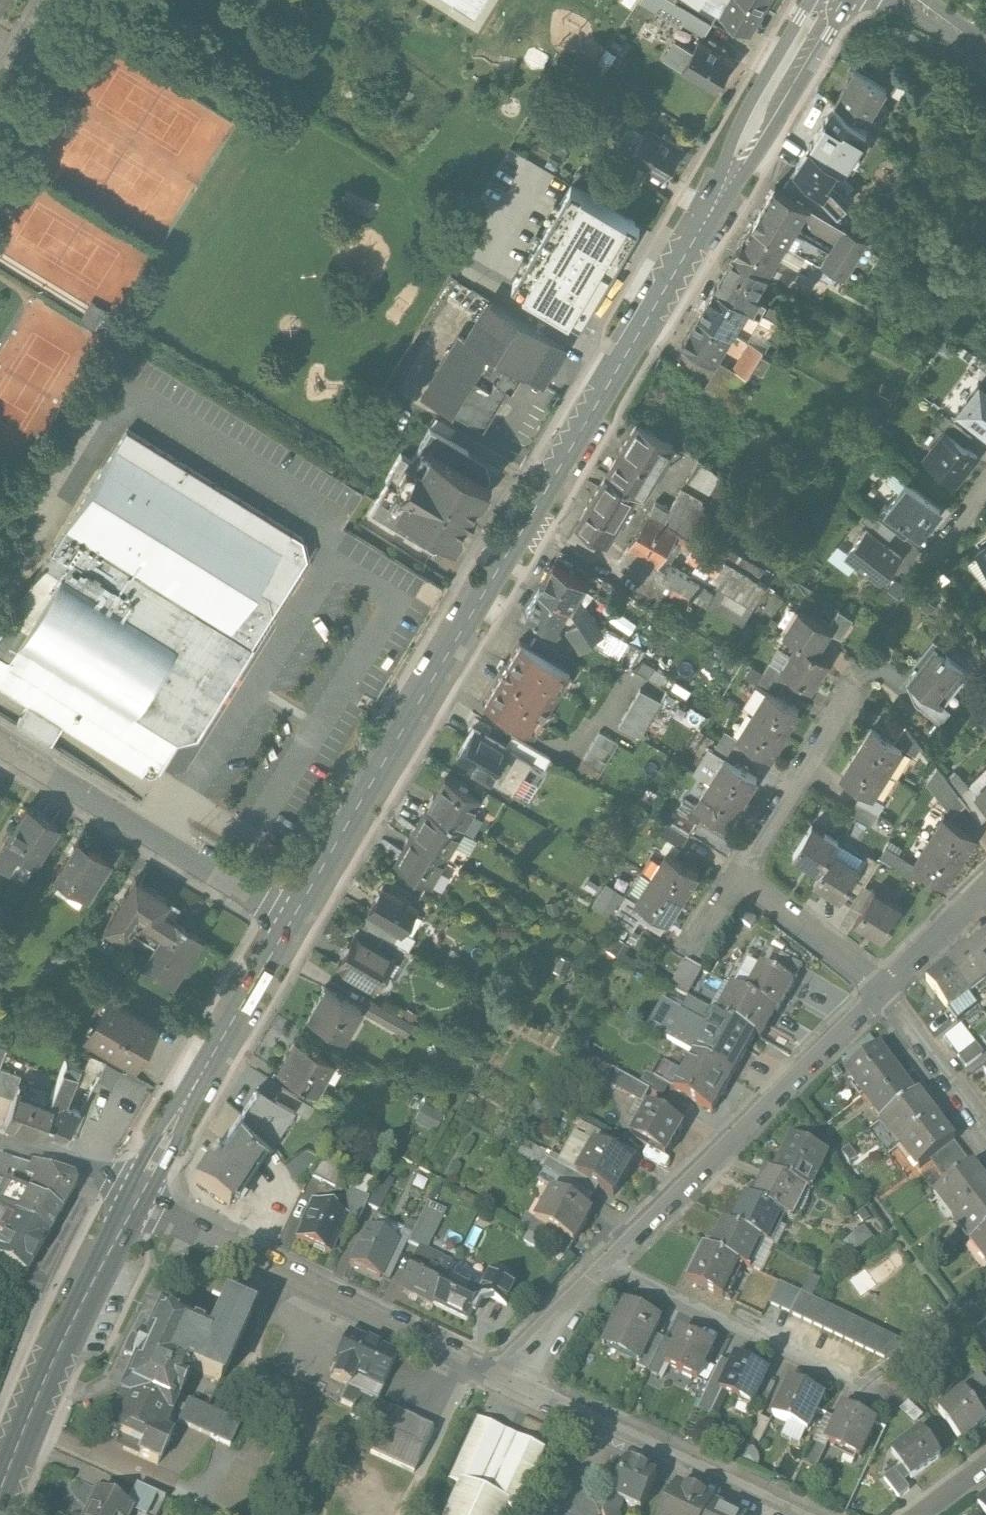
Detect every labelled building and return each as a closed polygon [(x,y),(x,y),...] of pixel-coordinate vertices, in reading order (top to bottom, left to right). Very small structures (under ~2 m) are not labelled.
[(456,2),(453,5),(452,7),(474,20),(486,0),(453,0),(456,2)] [(684,23),(691,11),(675,2),(672,0),(643,0),(641,3),(682,27),(684,23)] [(701,2),(697,3),(693,0),(677,0),(675,2),(691,11),(695,13),(701,2)] [(703,0),(701,2),(695,13),(712,24),(720,11),(703,0)] [(764,8),(751,0),(717,0),(726,5),(721,13),(731,19),(728,23),(736,28),(739,23),(751,30),(764,8)] [(705,36),(712,24),(695,13),(691,11),(684,23),(705,36)] [(708,44),(700,40),(693,53),(682,71),(717,91),(735,60),(724,53),(727,47),(712,38),(708,44)] [(664,61),(682,71),(693,53),(674,42),(664,61)] [(872,43),(856,69),(888,88),(899,69),(872,43)] [(856,69),(836,103),(867,122),(888,88),(856,69)] [(839,168),(843,171),(867,132),(834,104),(811,145),(812,147),(839,168)] [(647,134),(637,128),(630,130),(620,147),(622,153),(632,159),(631,161),(667,181),(686,149),(665,137),(664,140),(649,131),(647,134)] [(812,147),(796,169),(819,193),(833,208),(842,199),(844,197),(833,186),(828,183),(839,168),(812,147)] [(819,193),(796,169),(782,191),(808,207),(819,193)] [(610,209),(572,187),(513,288),(582,328),(641,227),(620,215),(610,209)] [(808,207),(782,191),(776,187),(753,225),(754,225),(784,243),(786,244),(803,215),(809,218),(813,229),(838,243),(846,229),(808,207)] [(630,200),(619,194),(610,209),(620,215),(630,200)] [(851,209),(842,199),(833,208),(839,215),(845,210),(848,213),(851,209)] [(866,242),(866,243),(870,245),(877,232),(858,221),(850,226),(847,230),(866,242)] [(784,243),(754,225),(735,257),(766,275),(784,243)] [(866,243),(866,242),(847,230),(846,229),(838,243),(824,267),(844,279),(866,243)] [(766,275),(735,257),(717,288),(748,306),(759,313),(767,300),(755,293),(766,275)] [(811,287),(824,267),(810,259),(798,279),(811,287)] [(748,306),(717,288),(700,316),(731,335),(748,306)] [(522,378),(543,390),(566,351),(492,305),(468,346),(522,378)] [(731,335),(700,316),(684,344),(715,362),(731,335)] [(766,317),(749,345),(764,354),(780,326),(766,317)] [(764,354),(749,345),(733,373),(747,381),(764,354)] [(507,404),(522,378),(468,346),(432,407),(480,435),(500,400),(507,404)] [(747,381),(733,373),(723,367),(708,391),(731,408),(747,381)] [(980,387),(958,415),(985,437),(985,391),(980,387)] [(965,451),(972,441),(944,419),(936,429),(946,436),(965,451)] [(607,477),(637,495),(645,499),(676,447),(638,424),(607,477)] [(0,639),(0,691),(29,709),(18,727),(51,748),(63,729),(142,777),(143,776),(149,780),(155,778),(176,744),(195,739),(306,558),(303,541),(127,433),(47,563),(46,563),(0,639)] [(490,483),(486,466),(430,434),(412,465),(402,459),(386,486),(389,487),(370,519),(433,556),(450,551),(460,534),(458,528),(463,520),(467,522),(473,512),(469,510),(474,501),(480,500),(490,483)] [(977,461),(965,451),(946,436),(925,463),(956,488),(977,461)] [(576,528),(607,546),(637,495),(607,477),(576,528)] [(888,509),(887,510),(913,530),(920,536),(941,510),(907,484),(888,509)] [(653,506),(648,515),(670,528),(675,521),(653,506)] [(887,510),(888,509),(885,507),(876,519),(897,535),(905,541),(913,530),(887,510)] [(11,519),(1,513),(0,515),(0,538),(11,519)] [(889,544),(897,535),(876,519),(868,513),(861,522),(889,544)] [(670,528),(648,515),(628,549),(660,568),(677,540),(680,534),(670,528)] [(866,533),(846,559),(881,587),(902,561),(866,533)] [(680,534),(677,540),(683,544),(681,547),(692,553),(688,560),(717,577),(726,561),(680,534)] [(568,608),(571,610),(578,600),(586,585),(555,567),(540,592),(568,608)] [(677,577),(667,571),(663,578),(673,583),(677,577)] [(553,634),(568,608),(540,592),(525,617),(553,634)] [(571,610),(580,625),(592,645),(603,638),(578,600),(571,610)] [(815,654),(828,633),(830,629),(829,628),(801,611),(785,637),(799,645),(799,644),(815,654)] [(828,633),(842,639),(853,620),(839,611),(829,628),(830,629),(828,633)] [(580,625),(568,633),(581,655),(594,647),(592,645),(580,625)] [(531,650),(552,662),(558,652),(537,639),(531,650)] [(483,709),(532,737),(569,672),(552,662),(531,650),(520,644),(483,709)] [(828,662),(815,654),(799,644),(799,645),(791,657),(795,659),(786,674),(790,676),(812,689),(828,662)] [(909,680),(929,695),(939,703),(939,702),(964,670),(947,656),(947,655),(943,652),(942,652),(935,647),(909,680)] [(783,686),(790,676),(786,674),(771,664),(765,674),(783,686)] [(777,696),(783,686),(765,674),(759,684),(769,691),(777,696)] [(641,689),(620,725),(641,737),(646,728),(655,713),(662,702),(641,689)] [(777,696),(769,691),(754,715),(784,734),(799,709),(777,696)] [(939,703),(929,695),(920,707),(942,724),(951,712),(939,702),(939,703)] [(655,713),(646,728),(661,737),(670,722),(655,713)] [(784,734),(754,715),(739,739),(747,744),(769,758),(784,734)] [(893,744),(903,750),(916,758),(922,748),(905,725),(893,744)] [(856,754),(888,773),(903,750),(893,744),(871,730),(856,754)] [(456,760),(514,792),(529,765),(530,763),(506,750),(473,731),(456,760)] [(741,754),(747,744),(739,739),(727,732),(721,742),(741,754)] [(599,733),(576,773),(595,784),(618,744),(599,733)] [(530,763),(529,765),(543,773),(550,760),(512,739),(506,750),(530,763)] [(735,765),(741,754),(721,742),(715,752),(735,765)] [(756,778),(735,765),(715,752),(712,750),(696,774),(710,783),(741,802),(756,778)] [(865,792),(873,798),(888,773),(856,754),(841,778),(865,792)] [(426,812),(462,832),(480,800),(445,780),(426,812)] [(948,781),(934,792),(952,815),(966,804),(959,796),(948,781)] [(741,802),(710,783),(695,807),(703,812),(726,826),(741,802)] [(959,796),(966,804),(981,823),(985,818),(985,803),(978,795),(969,786),(959,796)] [(978,795),(985,803),(985,786),(978,795)] [(865,792),(858,802),(878,815),(885,805),(873,798),(865,792)] [(696,823),(703,812),(695,807),(684,801),(678,811),(696,823)] [(878,815),(858,802),(852,813),(872,825),(878,815)] [(0,858),(0,867),(26,883),(58,829),(29,811),(0,858)] [(411,840),(446,860),(462,832),(426,812),(411,840)] [(944,817),(929,840),(960,859),(975,836),(944,817)] [(688,835),(665,821),(658,833),(681,847),(688,835)] [(794,855),(821,872),(831,856),(840,842),(826,834),(824,838),(810,829),(794,855)] [(395,867),(430,887),(446,860),(411,840),(395,867)] [(929,840),(914,865),(923,871),(945,884),(960,859),(929,840)] [(80,842),(55,881),(86,900),(110,862),(80,842)] [(697,873),(666,853),(651,878),(682,897),(697,873)] [(923,871),(914,865),(898,855),(892,864),(917,880),(923,871)] [(831,856),(821,872),(815,883),(841,899),(860,869),(847,860),(844,865),(831,856)] [(860,869),(841,899),(852,906),(864,886),(878,864),(867,858),(860,869)] [(682,897),(651,878),(636,902),(626,895),(612,917),(632,929),(639,918),(651,926),(658,916),(667,921),(682,897)] [(137,882),(106,931),(124,943),(131,932),(156,948),(143,968),(172,986),(202,939),(186,929),(187,927),(182,924),(182,926),(174,920),(173,922),(162,915),(169,903),(137,882)] [(864,886),(852,906),(863,912),(873,896),(875,893),(864,886)] [(381,936),(393,944),(398,934),(399,934),(415,906),(383,887),(366,915),(367,916),(362,926),(381,937),(381,936)] [(886,905),(873,896),(863,912),(857,922),(884,939),(902,909),(888,901),(886,905)] [(746,912),(740,919),(750,927),(756,920),(746,912)] [(355,936),(337,967),(375,989),(376,986),(383,990),(389,989),(393,982),(391,976),(385,972),(393,957),(355,936)] [(985,973),(985,936),(968,949),(985,973)] [(947,965),(968,993),(985,980),(985,973),(968,949),(947,965)] [(785,957),(779,967),(799,978),(804,968),(785,957)] [(673,983),(691,991),(702,966),(684,958),(673,983)] [(947,965),(926,981),(947,1009),(968,993),(947,965)] [(779,1012),(794,985),(762,967),(753,981),(758,983),(751,996),(775,1010),(779,1012)] [(111,999),(154,1026),(162,1013),(119,986),(111,999)] [(324,988),(306,1019),(343,1040),(352,1023),(348,1020),(355,1007),(360,1010),(360,1009),(324,988)] [(759,1038),(775,1010),(751,996),(736,988),(721,1016),(755,1035),(759,1038)] [(681,1011),(708,1026),(715,1013),(689,998),(681,1011)] [(147,1040),(154,1026),(111,999),(87,1037),(108,1050),(131,1065),(140,1051),(146,1055),(153,1043),(147,1040)] [(397,1015),(372,1001),(366,1012),(391,1027),(397,1015)] [(667,1037),(680,1015),(659,1003),(646,1025),(667,1037)] [(732,1075),(755,1035),(721,1016),(715,1013),(708,1026),(693,1053),(694,1053),(732,1075)] [(955,1050),(973,1041),(964,1025),(946,1034),(955,1050)] [(294,1040),(276,1071),(315,1093),(324,1077),(319,1074),(326,1060),(332,1063),(333,1062),(294,1040)] [(974,1044),(957,1056),(965,1066),(982,1054),(974,1044)] [(845,1071),(863,1095),(895,1071),(877,1047),(845,1071)] [(131,1065),(108,1050),(102,1060),(105,1061),(126,1074),(131,1065)] [(732,1075),(694,1053),(682,1074),(662,1063),(654,1076),(669,1085),(668,1087),(712,1112),(732,1075)] [(100,1074),(105,1061),(102,1060),(88,1054),(83,1067),(100,1074)] [(65,1060),(50,1100),(53,1101),(63,1105),(80,1066),(65,1060)] [(642,1102),(649,1090),(639,1084),(612,1068),(605,1081),(642,1102)] [(863,1095),(882,1119),(913,1095),(895,1071),(863,1095)] [(669,1085),(654,1076),(646,1072),(639,1084),(649,1090),(662,1097),(668,1087),(669,1085)] [(5,1118),(17,1088),(7,1084),(0,1102),(0,1116),(5,1118)] [(5,1118),(4,1122),(40,1135),(53,1101),(50,1100),(17,1088),(5,1118)] [(257,1092),(242,1114),(270,1140),(271,1142),(294,1108),(276,1098),(273,1103),(257,1092)] [(900,1143),(935,1116),(917,1093),(913,1095),(882,1119),(900,1143)] [(327,1095),(319,1109),(364,1136),(372,1122),(327,1095)] [(53,1101),(40,1135),(57,1141),(81,1112),(63,1105),(53,1101)] [(424,1103),(413,1119),(433,1132),(443,1117),(424,1103)] [(648,1104),(631,1134),(665,1154),(683,1123),(648,1104)] [(229,1204),(271,1142),(270,1140),(242,1114),(196,1182),(229,1204)] [(932,1157),(953,1140),(935,1116),(900,1143),(918,1167),(932,1157)] [(608,1149),(630,1163),(636,1152),(614,1139),(608,1149)] [(775,1175),(803,1188),(811,1192),(825,1161),(810,1154),(813,1148),(792,1139),(775,1175)] [(932,1157),(950,1180),(971,1164),(953,1140),(932,1157)] [(612,1194),(630,1163),(608,1149),(594,1141),(575,1173),(590,1182),(612,1194)] [(3,1182),(11,1159),(0,1155),(0,1180),(3,1182)] [(584,1193),(590,1182),(575,1173),(546,1156),(539,1168),(542,1169),(568,1184),(584,1193)] [(972,1239),(985,1229),(985,1184),(971,1164),(950,1180),(936,1191),(972,1239)] [(27,1180),(42,1183),(49,1170),(34,1165),(27,1180)] [(563,1193),(568,1184),(542,1169),(537,1178),(553,1188),(563,1193)] [(46,1204),(60,1212),(74,1185),(71,1178),(49,1170),(42,1183),(33,1199),(45,1205),(46,1204)] [(753,1199),(783,1213),(790,1217),(803,1188),(775,1175),(767,1171),(753,1199)] [(379,1209),(393,1180),(381,1175),(368,1203),(379,1209)] [(47,1235),(60,1212),(46,1204),(45,1205),(33,1199),(5,1183),(0,1192),(0,1209),(47,1235)] [(591,1210),(563,1193),(553,1188),(544,1203),(549,1206),(540,1221),(535,1218),(534,1219),(549,1228),(573,1242),(591,1210)] [(733,1225),(761,1238),(769,1242),(783,1213),(753,1199),(747,1196),(733,1225)] [(347,1216),(313,1200),(296,1236),(330,1252),(347,1216)] [(427,1203),(408,1242),(418,1247),(424,1250),(444,1211),(427,1203)] [(25,1275),(47,1235),(0,1209),(0,1238),(3,1239),(0,1245),(0,1262),(25,1275)] [(542,1239),(549,1228),(534,1219),(525,1214),(519,1225),(542,1239)] [(711,1249),(741,1263),(747,1266),(761,1238),(733,1225),(724,1221),(711,1249)] [(396,1239),(367,1225),(349,1261),(379,1275),(396,1239)] [(972,1239),(985,1257),(985,1229),(972,1239)] [(688,1280),(724,1298),(741,1263),(711,1249),(704,1246),(688,1280)] [(424,1250),(418,1247),(412,1260),(400,1285),(434,1302),(447,1274),(447,1275),(453,1264),(424,1250)] [(452,1277),(447,1275),(447,1274),(434,1302),(468,1319),(472,1310),(480,1292),(481,1291),(478,1290),(484,1279),(457,1266),(452,1277)] [(481,1291),(480,1292),(492,1298),(503,1276),(490,1271),(481,1291)] [(802,1320),(812,1300),(822,1279),(810,1274),(801,1292),(791,1314),(802,1320)] [(503,1276),(492,1298),(494,1298),(505,1304),(515,1282),(503,1276)] [(769,1303),(791,1314),(801,1292),(779,1282),(769,1303)] [(481,1302),(494,1298),(492,1298),(480,1292),(472,1310),(476,1312),(481,1302)] [(802,1320),(844,1340),(854,1320),(812,1300),(802,1320)] [(605,1341),(640,1357),(641,1358),(648,1343),(660,1318),(624,1301),(605,1341)] [(123,1396),(169,1416),(190,1370),(218,1383),(251,1315),(225,1303),(211,1333),(161,1309),(146,1341),(141,1339),(132,1358),(137,1360),(120,1394),(123,1396)] [(854,1320),(844,1340),(886,1361),(906,1346),(854,1320)] [(675,1343),(665,1364),(698,1379),(707,1361),(703,1359),(711,1342),(682,1329),(675,1343)] [(399,1355),(349,1330),(332,1364),(337,1366),(332,1377),(348,1385),(339,1402),(352,1408),(350,1412),(352,1413),(351,1416),(365,1424),(399,1355)] [(659,1349),(649,1370),(660,1376),(665,1364),(675,1343),(665,1338),(659,1349)] [(648,1343),(641,1358),(640,1357),(637,1365),(649,1370),(659,1349),(648,1343)] [(737,1355),(720,1389),(753,1404),(769,1370),(737,1355)] [(967,1390),(976,1404),(983,1399),(984,1400),(985,1399),(985,1379),(981,1372),(962,1386),(966,1391),(967,1390)] [(790,1381),(775,1414),(792,1423),(793,1422),(807,1429),(823,1397),(790,1381)] [(940,1410),(961,1439),(985,1422),(985,1417),(976,1404),(967,1390),(966,1391),(940,1410)] [(168,1419),(169,1416),(123,1396),(111,1422),(109,1423),(107,1429),(109,1434),(114,1436),(117,1436),(127,1440),(122,1449),(157,1465),(176,1423),(168,1419)] [(238,1426),(188,1401),(177,1423),(228,1447),(238,1426)] [(435,1428),(391,1407),(370,1452),(414,1473),(435,1428)] [(844,1407),(828,1441),(860,1457),(877,1423),(844,1407)] [(770,1421),(760,1416),(750,1437),(760,1442),(770,1421)] [(478,1417),(449,1478),(459,1483),(445,1514),(502,1514),(507,1505),(518,1510),(547,1448),(478,1417)] [(922,1431),(892,1453),(912,1479),(941,1457),(922,1431)] [(827,1448),(814,1442),(804,1464),(816,1470),(827,1448)] [(656,1475),(627,1461),(611,1494),(624,1501),(640,1508),(656,1475)] [(678,1486),(664,1514),(708,1514),(714,1503),(702,1497),(704,1493),(693,1488),(691,1492),(678,1486)] [(163,1502),(136,1489),(130,1500),(158,1512),(163,1502)] [(618,1513),(624,1501),(611,1494),(602,1513),(603,1514),(619,1514),(618,1513)] [(131,1513),(126,1510),(97,1495),(86,1514),(130,1514),(131,1513)] [(158,1512),(130,1500),(126,1510),(131,1513),(135,1514),(157,1514),(158,1512)] [(714,1503),(708,1514),(738,1514),(714,1503)]
